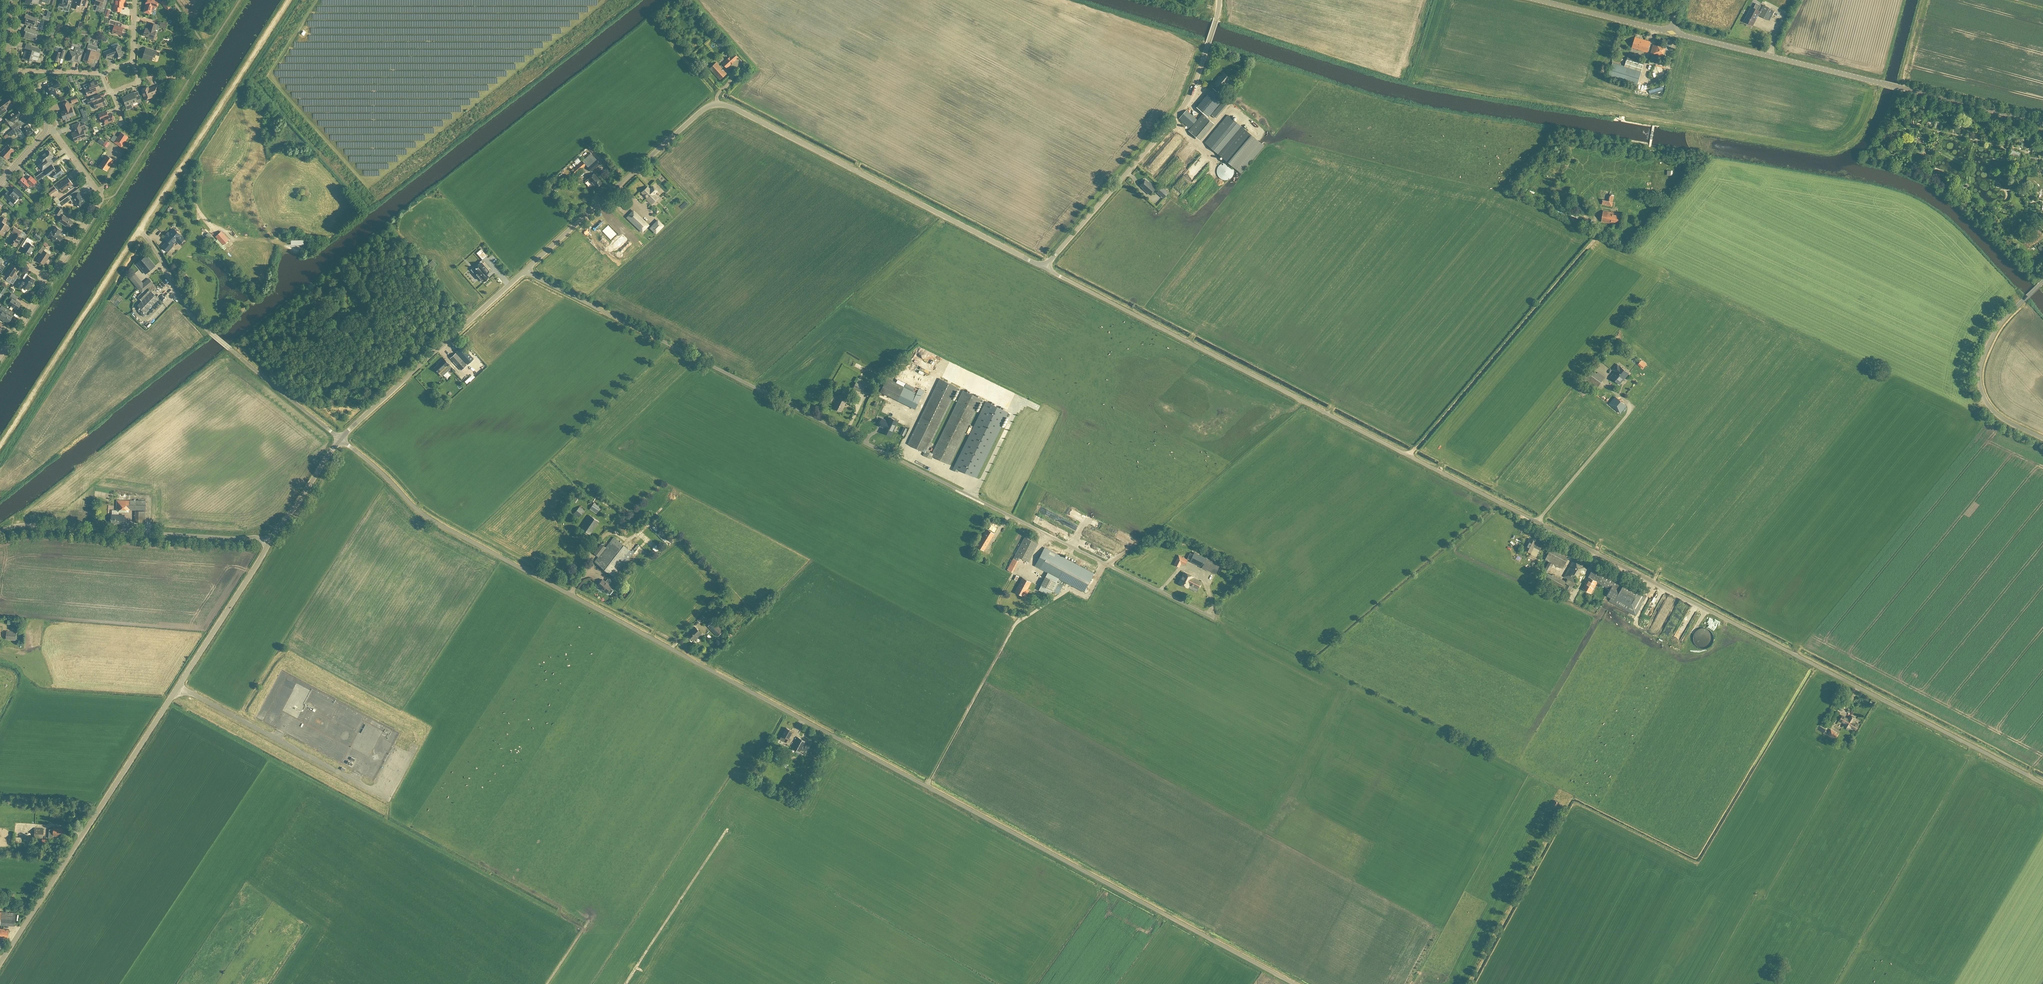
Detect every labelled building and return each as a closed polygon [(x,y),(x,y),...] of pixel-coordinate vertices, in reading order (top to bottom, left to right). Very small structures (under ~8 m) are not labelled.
[(71,4),(68,3),(68,0),(62,0),(61,1),(60,4),(64,5),(63,10),(68,12),(71,4)] [(72,8),(79,10),(80,6),(87,8),(89,2),(87,1),(87,0),(74,0),(72,8)] [(95,3),(94,5),(101,7),(100,12),(104,13),(106,6),(102,4),(104,0),(92,0),(92,1),(93,2),(95,3)] [(125,0),(115,0),(115,3),(115,7),(113,7),(113,11),(120,12),(120,8),(123,8),(124,1),(125,1),(125,0)] [(146,4),(146,5),(144,12),(150,14),(151,10),(152,11),(153,10),(154,7),(157,8),(159,1),(157,0),(147,0),(146,4)] [(167,10),(170,7),(165,0),(161,3),(167,10)] [(1760,12),(1759,15),(1760,15),(1760,16),(1769,21),(1769,20),(1774,11),(1763,6),(1760,12)] [(1758,14),(1759,15),(1760,12),(1751,7),(1744,21),(1752,26),(1758,14)] [(25,20),(24,24),(31,27),(30,29),(36,31),(36,28),(38,29),(40,23),(37,22),(38,18),(26,14),(24,18),(26,19),(25,20)] [(121,36),(124,28),(116,26),(117,22),(110,20),(109,24),(114,25),(112,33),(121,36)] [(148,30),(145,29),(143,36),(149,37),(148,39),(153,40),(155,32),(154,32),(157,25),(151,23),(149,28),(148,30)] [(40,36),(40,32),(25,28),(24,31),(25,32),(24,38),(35,41),(37,36),(40,36)] [(1647,53),(1650,42),(1635,38),(1632,48),(1647,53)] [(1652,55),(1649,63),(1659,66),(1661,58),(1666,60),(1670,46),(1659,42),(1657,46),(1653,45),(1650,55),(1652,55)] [(31,53),(25,51),(23,59),(29,61),(30,59),(31,60),(31,59),(38,61),(40,53),(41,49),(31,46),(30,50),(32,51),(31,53)] [(121,56),(122,56),(121,53),(123,52),(122,48),(120,49),(119,46),(112,48),(112,49),(103,53),(106,59),(115,55),(116,58),(117,58),(118,58),(121,57),(121,56)] [(85,53),(83,61),(85,61),(85,62),(89,64),(90,63),(93,64),(94,59),(98,60),(100,53),(96,52),(97,48),(92,47),(91,50),(88,49),(86,54),(85,53)] [(75,48),(74,52),(70,51),(67,60),(73,62),(74,61),(80,63),(83,50),(75,48)] [(142,58),(151,61),(153,57),(154,58),(156,52),(145,48),(142,58)] [(63,59),(66,51),(60,49),(59,53),(55,51),(52,60),(59,62),(60,58),(63,59)] [(723,64),(727,68),(738,58),(734,54),(723,64)] [(1608,77),(1637,86),(1641,72),(1644,62),(1627,57),(1625,67),(1612,63),(1608,77)] [(710,69),(720,80),(726,74),(716,63),(710,69)] [(1209,86),(1222,69),(1219,67),(1206,83),(1209,86)] [(1214,89),(1214,90),(1218,92),(1220,88),(1221,89),(1230,79),(1223,73),(1214,83),(1217,86),(1214,89)] [(45,90),(48,98),(50,97),(50,98),(51,99),(52,100),(53,99),(54,99),(54,98),(54,97),(54,96),(56,95),(55,92),(56,91),(57,91),(57,90),(57,89),(57,88),(57,87),(59,87),(57,81),(44,86),(46,89),(45,90)] [(99,89),(96,81),(83,86),(87,96),(93,94),(97,92),(96,90),(99,89)] [(143,96),(145,100),(152,98),(151,95),(159,92),(157,86),(149,89),(148,87),(141,90),(144,96),(143,96)] [(1196,107),(1208,117),(1224,98),(1213,88),(1196,107)] [(137,102),(138,104),(142,103),(139,96),(136,98),(134,93),(128,95),(129,96),(122,98),(127,110),(132,108),(131,105),(137,102)] [(94,105),(96,109),(106,105),(103,97),(101,98),(100,95),(87,100),(89,105),(92,104),(92,105),(93,105),(94,105)] [(12,103),(7,96),(3,100),(2,101),(0,99),(0,100),(0,116),(4,114),(2,111),(12,103)] [(61,113),(64,120),(74,115),(71,108),(70,109),(68,102),(62,105),(64,111),(61,113)] [(10,126),(13,130),(19,125),(17,122),(16,122),(15,121),(21,116),(16,109),(12,112),(12,113),(8,116),(5,119),(10,126)] [(1189,128),(1197,120),(1186,111),(1179,119),(1189,128)] [(98,115),(101,121),(103,120),(105,124),(114,120),(114,119),(114,117),(113,117),(112,114),(108,115),(106,112),(98,115)] [(1188,131),(1198,139),(1212,122),(1202,114),(1188,131)] [(1263,145),(1244,129),(1228,116),(1205,143),(1240,173),(1263,145)] [(74,137),(75,142),(86,138),(84,132),(87,131),(84,123),(80,125),(79,123),(72,126),(75,133),(72,134),(73,137),(74,137)] [(21,125),(13,131),(13,130),(8,133),(11,137),(15,133),(17,136),(18,135),(22,139),(25,136),(26,136),(28,135),(29,135),(32,133),(31,132),(32,131),(27,124),(23,127),(21,125)] [(121,133),(118,138),(117,137),(114,143),(121,148),(128,138),(121,133)] [(0,152),(0,157),(2,155),(7,159),(10,156),(14,151),(7,146),(1,153),(0,152)] [(53,163),(50,159),(53,157),(48,151),(39,157),(40,159),(40,160),(42,163),(39,166),(42,171),(53,163)] [(591,154),(582,161),(588,167),(596,160),(591,154)] [(106,171),(113,161),(106,156),(100,166),(106,171)] [(592,172),(600,164),(596,160),(588,167),(592,172)] [(575,174),(585,165),(583,162),(572,170),(575,174)] [(55,179),(64,173),(60,167),(55,170),(54,170),(51,166),(44,172),(47,175),(48,174),(50,177),(54,178),(55,179)] [(44,171),(36,176),(39,181),(47,176),(44,171)] [(596,188),(602,183),(594,174),(588,179),(592,184),(589,187),(592,190),(595,187),(596,188)] [(32,187),(36,182),(30,176),(26,180),(23,177),(22,178),(19,178),(19,181),(18,182),(21,185),(21,187),(23,187),(26,189),(27,188),(30,188),(31,186),(32,187)] [(2028,176),(2026,184),(2042,188),(2040,198),(2042,199),(2042,180),(2028,176)] [(71,189),(74,187),(72,184),(68,178),(57,186),(61,192),(69,186),(71,189)] [(1150,184),(1145,180),(1140,186),(1143,189),(1150,195),(1156,188),(1151,184),(1150,184)] [(50,195),(57,190),(53,185),(46,191),(50,195)] [(658,198),(654,194),(657,191),(653,187),(650,190),(647,187),(641,193),(647,199),(646,199),(651,205),(658,198)] [(8,191),(4,196),(7,199),(7,198),(11,201),(9,203),(12,207),(14,204),(13,203),(18,198),(19,199),(23,195),(15,188),(13,190),(10,194),(8,191)] [(1603,201),(1602,205),(1612,207),(1615,193),(1605,191),(1603,201)] [(83,199),(79,193),(78,193),(77,193),(76,192),(75,193),(74,192),(59,203),(61,207),(71,200),(71,199),(73,198),(75,201),(75,205),(77,205),(77,207),(82,208),(83,205),(84,205),(84,202),(83,202),(83,199)] [(1618,225),(1620,214),(1610,212),(1603,211),(1601,222),(1611,224),(1618,225)] [(641,232),(648,226),(633,212),(627,218),(641,232)] [(69,228),(73,222),(63,215),(59,222),(69,228)] [(0,220),(0,234),(3,236),(6,231),(8,232),(10,228),(4,224),(6,220),(2,217),(0,220)] [(663,226),(658,221),(651,228),(656,233),(663,226)] [(608,226),(602,231),(610,240),(616,235),(608,226)] [(59,244),(63,238),(58,235),(61,231),(55,227),(52,231),(48,237),(59,244)] [(22,237),(20,235),(22,232),(14,228),(11,232),(14,234),(11,239),(12,239),(9,243),(16,247),(22,237)] [(183,239),(174,230),(171,233),(170,232),(165,239),(167,241),(163,247),(168,251),(173,246),(172,245),(176,241),(178,243),(181,243),(183,241),(182,240),(183,239)] [(228,240),(221,232),(216,237),(223,245),(228,240)] [(619,239),(617,241),(614,243),(618,247),(626,240),(622,236),(619,239)] [(27,238),(23,244),(27,246),(23,251),(29,255),(30,255),(32,255),(33,253),(33,251),(32,251),(34,247),(29,244),(31,241),(27,238)] [(44,265),(50,255),(44,251),(45,249),(42,247),(38,252),(41,254),(37,261),(44,265)] [(145,274),(155,266),(146,256),(137,264),(145,274)] [(474,267),(477,270),(480,273),(477,276),(482,282),(488,277),(486,274),(489,272),(480,262),(474,267)] [(11,265),(5,274),(9,276),(6,280),(10,283),(13,285),(18,277),(14,275),(18,270),(11,265)] [(148,310),(158,299),(151,292),(156,287),(149,279),(143,284),(135,275),(130,279),(142,293),(138,297),(142,301),(137,306),(140,309),(138,311),(140,313),(144,317),(146,315),(146,314),(149,311),(148,310)] [(28,290),(35,280),(28,276),(23,282),(19,280),(16,286),(21,290),(23,287),(28,290)] [(473,301),(481,293),(475,286),(467,295),(473,301)] [(11,294),(5,303),(16,310),(18,307),(20,304),(15,300),(17,297),(11,294)] [(11,316),(12,313),(1,306),(0,308),(0,311),(2,312),(0,315),(0,319),(4,321),(8,323),(12,317),(11,316)] [(508,320),(502,313),(499,316),(496,318),(497,318),(493,321),(499,327),(508,320)] [(148,331),(157,320),(155,318),(146,329),(148,331)] [(462,346),(456,352),(468,365),(474,359),(462,346)] [(438,364),(434,369),(439,375),(439,374),(441,377),(451,368),(451,367),(450,365),(449,365),(443,358),(437,363),(438,364)] [(1615,371),(1610,377),(1619,385),(1628,374),(1619,366),(1617,364),(1612,369),(1615,371)] [(1595,374),(1590,383),(1597,388),(1605,377),(1597,372),(1595,374)] [(887,379),(880,392),(915,409),(924,391),(919,389),(918,390),(905,383),(904,387),(887,379)] [(981,400),(963,391),(962,391),(963,391),(932,453),(927,451),(957,388),(939,379),(908,444),(924,453),(923,455),(931,459),(933,457),(950,465),(949,464),(981,400)] [(853,388),(862,392),(865,387),(856,382),(853,388)] [(1582,387),(1576,392),(1586,402),(1593,395),(1587,389),(1586,391),(1582,387)] [(841,412),(846,402),(843,400),(845,396),(840,394),(838,398),(839,398),(833,408),(841,412)] [(1619,413),(1626,406),(1615,397),(1609,405),(1619,413)] [(986,402),(952,470),(957,472),(958,470),(976,478),(1008,413),(986,402)] [(882,419),(878,426),(885,429),(883,433),(889,436),(890,436),(891,434),(893,431),(896,426),(895,426),(897,422),(890,418),(888,422),(882,419)] [(116,510),(146,511),(146,501),(129,500),(129,501),(116,501),(116,510)] [(596,514),(600,508),(594,504),(590,509),(596,514)] [(579,518),(585,511),(580,507),(574,514),(579,518)] [(146,523),(146,512),(135,512),(135,523),(146,523)] [(124,524),(124,516),(111,515),(111,523),(124,524)] [(590,535),(599,522),(589,516),(581,529),(590,535)] [(984,551),(994,534),(987,530),(977,547),(984,551)] [(598,557),(594,562),(614,578),(633,553),(614,538),(605,548),(601,545),(594,554),(598,557)] [(1028,562),(1038,545),(1025,538),(1015,555),(1028,562)] [(1115,539),(1112,545),(1118,548),(1120,542),(1115,539)] [(1540,551),(1542,546),(1537,543),(1530,539),(1527,544),(1528,545),(1525,550),(1531,553),(1534,548),(1540,551)] [(1060,555),(1062,550),(1056,546),(1053,551),(1060,555)] [(1064,582),(1074,564),(1050,551),(1040,569),(1064,582)] [(1219,565),(1206,559),(1194,553),(1193,555),(1190,553),(1187,559),(1190,561),(1190,562),(1215,574),(1219,565)] [(1187,560),(1178,556),(1174,565),(1178,567),(1180,562),(1185,564),(1187,560)] [(1573,561),(1566,557),(1560,568),(1567,571),(1573,561)] [(1007,570),(1012,573),(1018,561),(1013,559),(1007,570)] [(1531,587),(1537,575),(1530,571),(1525,579),(1528,581),(1526,585),(1531,587)] [(1193,577),(1185,574),(1184,573),(1180,583),(1188,587),(1189,584),(1198,589),(1201,583),(1194,579),(1193,581),(1191,580),(1193,577)] [(1046,577),(1041,586),(1054,592),(1058,584),(1058,583),(1056,582),(1046,577)] [(1028,589),(1031,583),(1022,578),(1015,592),(1022,596),(1027,588),(1028,589)] [(1591,594),(1597,583),(1588,578),(1582,589),(1591,594)] [(611,587),(608,585),(610,582),(610,581),(609,579),(607,579),(605,582),(602,580),(596,586),(600,589),(606,593),(607,593),(609,595),(612,591),(610,589),(611,587)] [(1653,601),(1658,604),(1663,597),(1657,594),(1653,601)] [(713,621),(708,626),(717,636),(723,631),(713,621)] [(695,627),(687,635),(694,641),(701,634),(695,627)] [(15,641),(16,632),(6,631),(6,640),(15,641)] [(1656,639),(1651,647),(1664,654),(1669,646),(1656,639)] [(299,719),(311,691),(297,684),(284,712),(299,719)] [(1851,717),(1850,717),(1848,720),(1842,716),(1839,722),(1844,724),(1843,725),(1850,729),(1851,728),(1855,731),(1858,726),(1854,723),(1855,720),(1854,719),(1854,718),(1852,716),(1851,717)] [(371,755),(383,731),(367,723),(362,735),(368,738),(367,740),(365,740),(362,746),(364,748),(363,751),(371,755)] [(789,739),(792,732),(786,729),(782,736),(786,739),(785,742),(788,744),(790,740),(789,739)] [(1830,730),(1828,734),(1832,737),(1833,736),(1836,738),(1838,735),(1834,733),(1835,732),(1830,730)] [(801,753),(806,742),(797,738),(792,748),(801,753)] [(34,838),(43,839),(44,829),(34,828),(34,838)] [(53,828),(53,830),(49,830),(48,838),(53,839),(53,836),(62,837),(63,829),(53,828)] [(1532,833),(1526,845),(1536,850),(1542,838),(1532,833)] [(1,913),(0,913),(0,924),(0,925),(14,926),(15,914),(1,913)] [(1,933),(0,938),(8,939),(9,930),(3,929),(3,933),(1,932),(1,933)]
